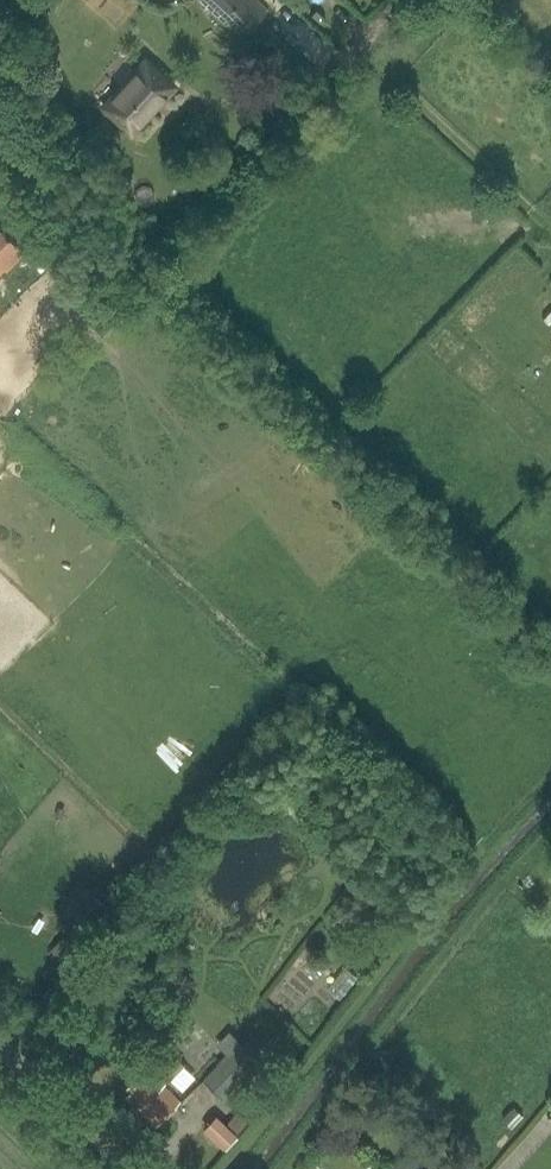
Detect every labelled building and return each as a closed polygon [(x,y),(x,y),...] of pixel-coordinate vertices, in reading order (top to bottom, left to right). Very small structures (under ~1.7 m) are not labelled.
[(266,10),(254,0),(197,0),(227,27),(229,24),(238,32),(243,26),(248,31),(266,10)] [(116,121),(132,135),(146,120),(143,117),(172,86),(147,63),(107,106),(119,117),(116,121)] [(26,253),(3,230),(0,233),(0,274),(4,270),(7,273),(26,253)] [(60,962),(73,948),(63,939),(50,953),(60,962)] [(225,1054),(203,1079),(223,1098),(257,1060),(255,1059),(259,1054),(244,1040),(229,1057),(225,1054)] [(183,1067),(165,1050),(128,1089),(131,1092),(125,1099),(156,1128),(180,1102),(162,1086),(166,1081),(168,1083),(183,1067)] [(227,1148),(248,1120),(237,1112),(229,1122),(216,1113),(203,1130),(227,1148)]
